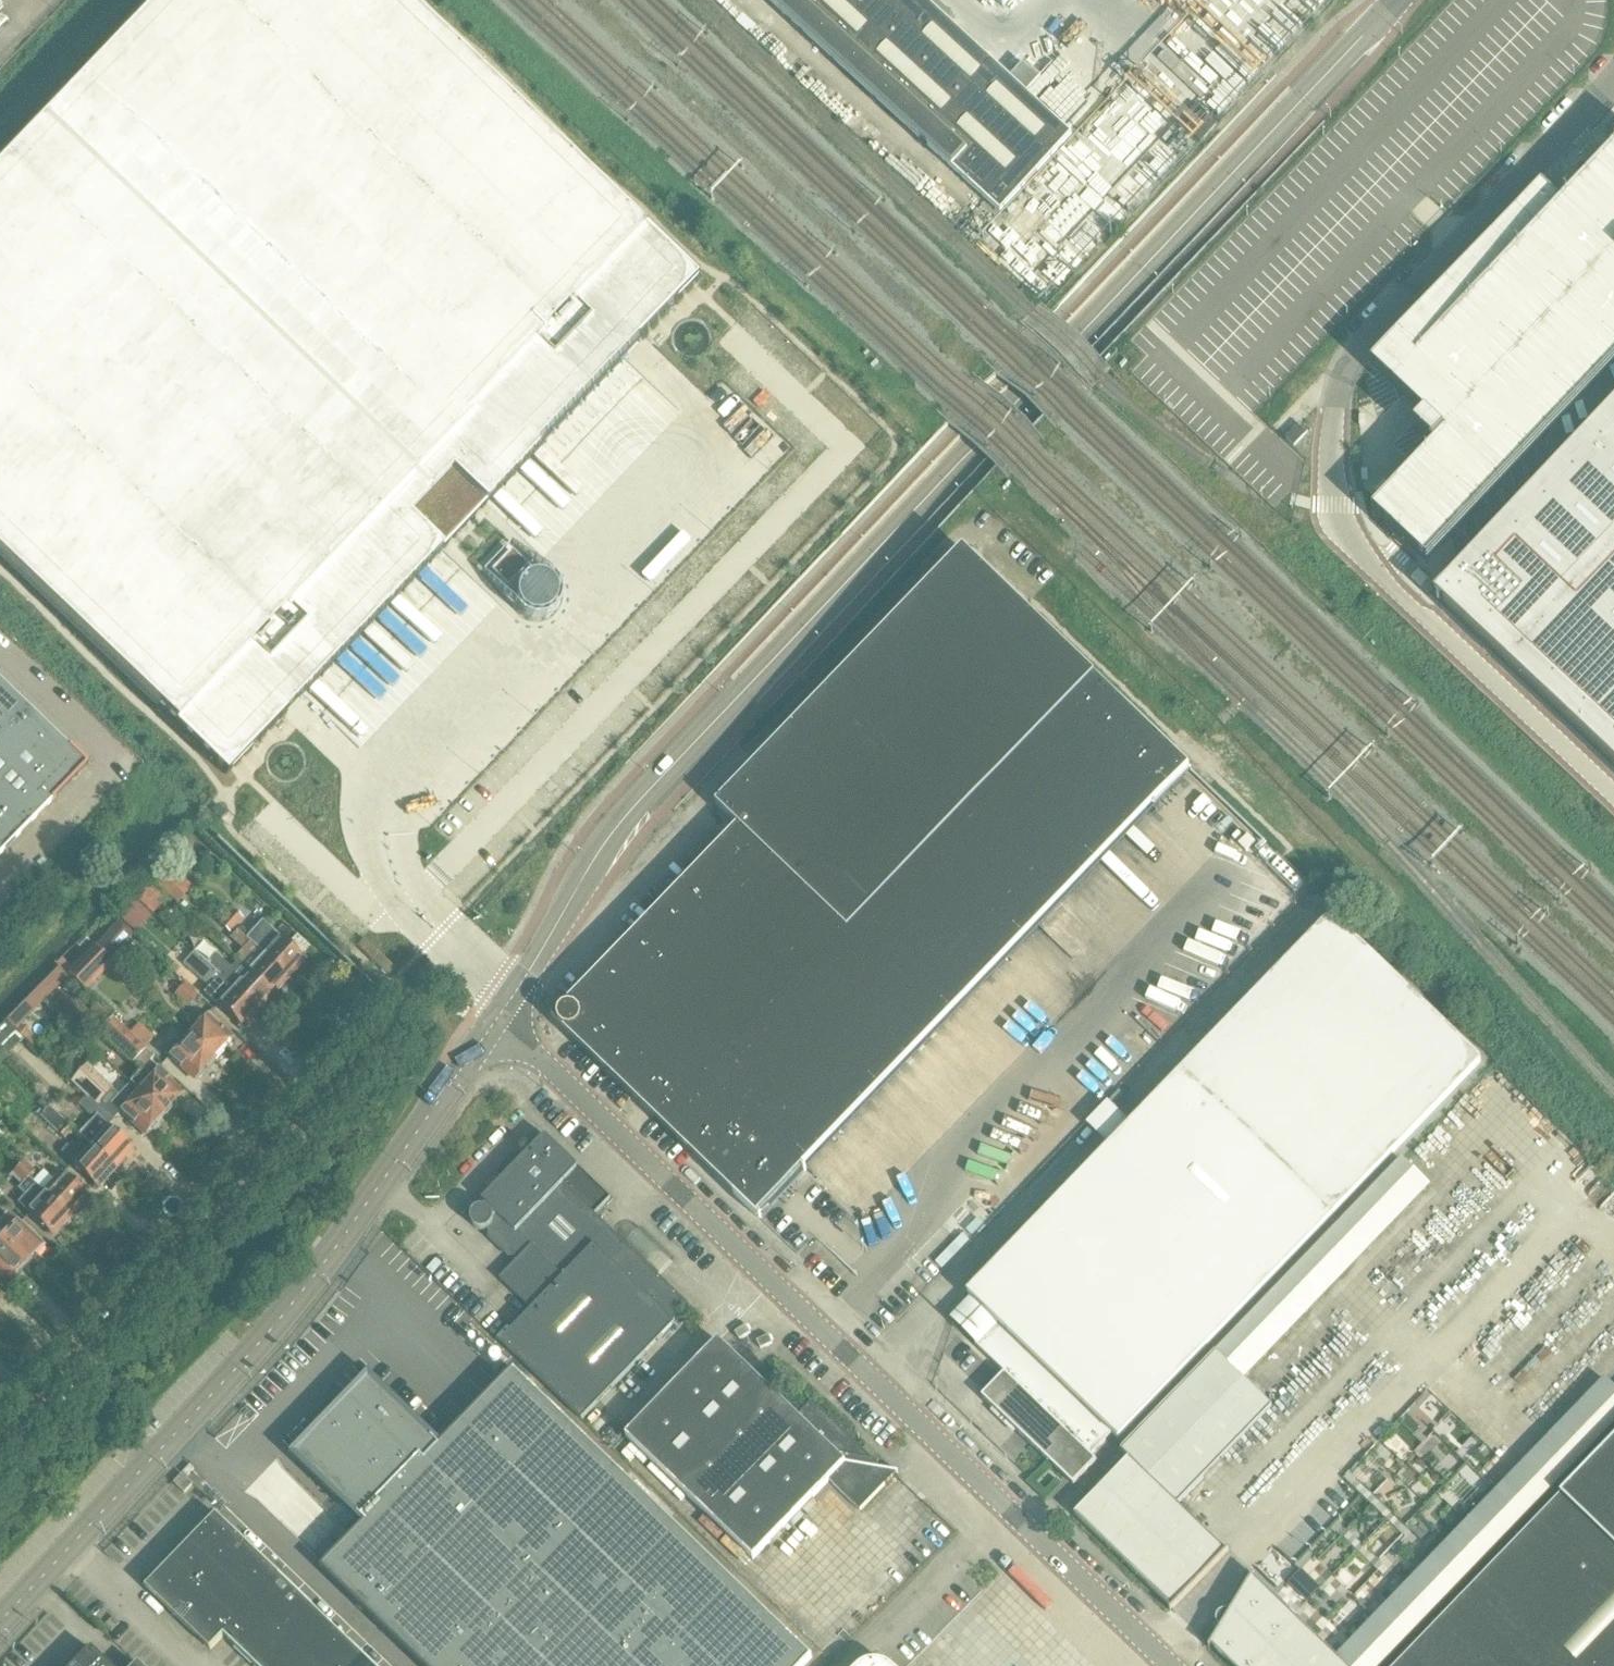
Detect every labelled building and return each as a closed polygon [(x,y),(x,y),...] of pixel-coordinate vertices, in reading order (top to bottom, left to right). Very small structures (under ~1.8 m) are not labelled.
[(480,509),(484,505),(485,505),(624,359),(625,359),(627,356),(640,343),(642,341),(645,337),(653,328),(657,324),(692,288),(701,279),(687,266),(638,219),(632,213),(625,207),(560,144),(459,48),(410,0),(159,0),(0,166),(0,559),(5,564),(225,775),(235,765),(259,740),(280,719),(284,714),(285,714),(287,712),(299,698),(302,696),(442,550),(442,549),(444,547),(456,535),(480,509)] [(878,102),(1000,214),(1071,137),(923,0),(767,0),(878,102)] [(1003,8),(1011,0),(994,0),(1003,8)] [(1192,135),(1201,143),(1216,126),(1208,118),(1192,135)] [(1598,163),(1561,202),(1552,195),(1540,183),(1372,364),(1448,434),(1374,513),(1423,558),(1613,353),(1613,256),(1610,252),(1613,247),(1613,145),(1598,163)] [(717,405),(727,395),(721,389),(711,399),(717,405)] [(1433,597),(1447,610),(1544,701),(1613,767),(1613,405),(1593,428),(1494,533),(1448,581),(1433,597)] [(1425,418),(1413,430),(1433,449),(1444,437),(1425,418)] [(1307,433),(1299,425),(1286,439),(1286,440),(1294,447),(1307,433)] [(732,834),(715,851),(617,952),(602,968),(601,969),(586,985),(552,1020),(586,1052),(603,1069),(654,1117),(689,1151),(733,1194),(759,1220),(806,1171),(803,1168),(1189,768),(963,550),(757,764),(716,807),(738,827),(732,834)] [(506,588),(526,568),(510,552),(490,572),(506,588)] [(29,711),(0,684),(0,741),(29,711)] [(85,766),(79,760),(29,711),(0,741),(0,789),(33,821),(54,799),(64,789),(85,766)] [(17,838),(33,821),(0,789),(0,822),(17,838)] [(17,838),(0,822),(0,855),(17,838)] [(170,853),(175,858),(183,867),(202,849),(188,835),(170,853)] [(167,865),(167,864),(166,864),(151,879),(151,880),(152,881),(177,905),(192,889),(167,865)] [(135,902),(123,916),(138,930),(151,915),(135,902)] [(219,924),(229,934),(243,919),(232,910),(219,924)] [(1182,1072),(1122,1134),(1272,1279),(1480,1062),(1331,918),(1182,1072)] [(98,944),(109,955),(132,932),(121,921),(98,944)] [(261,921),(245,939),(249,942),(266,959),(286,978),(303,960),(261,921)] [(242,951),(235,960),(237,962),(248,973),(272,993),(286,978),(266,959),(249,942),(245,939),(249,943),(242,950),(242,951)] [(201,943),(191,954),(218,978),(254,1013),(272,993),(248,973),(237,962),(235,960),(236,961),(229,968),(201,943)] [(67,972),(87,991),(113,962),(94,945),(67,972)] [(218,978),(191,954),(182,964),(183,964),(178,969),(186,977),(191,972),(207,987),(202,993),(240,1028),(254,1013),(218,978)] [(57,968),(33,993),(43,1002),(66,977),(57,968)] [(195,994),(168,969),(158,980),(175,996),(174,997),(184,1006),(195,994)] [(43,1002),(33,993),(6,1022),(11,1027),(16,1031),(43,1002)] [(140,1070),(129,1083),(164,1116),(172,1107),(170,1105),(180,1094),(168,1083),(169,1081),(148,1062),(152,1058),(143,1049),(157,1034),(135,1013),(120,1028),(111,1019),(99,1032),(140,1070)] [(207,1014),(186,1036),(214,1061),(222,1052),(220,1050),(230,1039),(218,1027),(219,1026),(207,1014)] [(9,1053),(23,1038),(16,1031),(11,1027),(6,1022),(0,1028),(0,1044),(9,1053)] [(186,1036),(176,1048),(170,1042),(162,1051),(168,1056),(167,1058),(179,1069),(180,1068),(194,1079),(204,1068),(206,1070),(214,1061),(186,1036)] [(307,1063),(297,1071),(306,1081),(315,1072),(307,1063)] [(71,1083),(88,1099),(94,1105),(109,1089),(86,1067),(71,1083)] [(109,1089),(94,1105),(113,1122),(120,1114),(129,1122),(130,1121),(144,1134),(155,1123),(157,1124),(164,1116),(129,1083),(117,1096),(109,1089)] [(36,1103),(45,1111),(48,1107),(40,1099),(36,1103)] [(94,1119),(79,1136),(86,1143),(115,1170),(123,1161),(121,1160),(131,1148),(108,1127),(113,1122),(94,1105),(88,1099),(81,1107),(94,1119)] [(39,1117),(63,1139),(72,1129),(48,1107),(45,1111),(39,1117)] [(1015,1429),(1054,1467),(1072,1449),(1091,1467),(1096,1462),(1090,1456),(1112,1434),(1118,1439),(1272,1279),(1122,1134),(967,1294),(1001,1327),(980,1349),(976,1344),(975,1345),(1004,1373),(981,1397),(993,1409),(997,1413),(1001,1421),(1004,1419),(1008,1423),(1011,1431),(1015,1429)] [(86,1143),(79,1136),(78,1136),(88,1146),(78,1156),(66,1146),(59,1153),(64,1157),(63,1158),(95,1188),(105,1177),(107,1178),(115,1170),(86,1143)] [(484,1231),(486,1231),(487,1230),(518,1260),(499,1280),(531,1310),(500,1342),(582,1421),(691,1307),(595,1215),(610,1199),(545,1136),(533,1149),(527,1143),(524,1144),(520,1148),(520,1151),(525,1157),(482,1201),(486,1205),(483,1208),(481,1208),(479,1209),(477,1210),(475,1211),(474,1212),(473,1213),(472,1215),(471,1217),(471,1219),(471,1221),(471,1223),(472,1225),(473,1227),(474,1228),(476,1229),(478,1230),(480,1231),(482,1231),(484,1231)] [(22,1162),(16,1168),(27,1178),(33,1172),(22,1162)] [(11,1174),(22,1184),(27,1178),(16,1168),(11,1174)] [(61,1174),(44,1193),(71,1218),(78,1210),(76,1208),(86,1197),(61,1174)] [(71,1218),(44,1193),(35,1185),(17,1204),(24,1210),(51,1236),(60,1225),(62,1227),(71,1218)] [(161,1213),(168,1219),(175,1225),(187,1213),(183,1204),(176,1198),(168,1198),(161,1204),(161,1213)] [(22,1265),(31,1256),(33,1258),(43,1247),(15,1222),(13,1224),(6,1217),(0,1224),(0,1244),(22,1265)] [(0,1244),(0,1277),(6,1283),(22,1265),(0,1244)] [(718,1342),(664,1398),(626,1438),(753,1560),(829,1481),(860,1511),(896,1474),(898,1474),(898,1473),(877,1469),(878,1461),(873,1461),(812,1402),(797,1417),(718,1342)] [(1169,1611),(1170,1612),(1172,1610),(1229,1551),(1227,1550),(1226,1552),(1177,1506),(1189,1494),(1272,1408),(1215,1353),(1121,1451),(1128,1459),(1111,1477),(1095,1494),(1074,1515),(1075,1516),(1171,1608),(1169,1611)] [(812,1658),(513,1370),(439,1446),(435,1442),(437,1440),(369,1374),(324,1421),(290,1455),(359,1521),(361,1519),(365,1523),(321,1569),(421,1665),(805,1665),(812,1658)] [(1397,1665),(1613,1665),(1613,1441),(1397,1665)] [(1072,1449),(1054,1467),(1073,1485),(1091,1467),(1072,1449)] [(173,1484),(184,1494),(193,1485),(182,1474),(173,1484)] [(257,1602),(281,1577),(212,1512),(210,1514),(213,1518),(193,1538),(190,1535),(189,1536),(257,1602)] [(167,1559),(166,1560),(235,1625),(257,1602),(189,1536),(187,1538),(191,1541),(171,1562),(167,1559)] [(210,1650),(224,1636),(235,1625),(166,1560),(165,1561),(168,1565),(148,1585),(145,1582),(142,1585),(210,1650)] [(1209,1645),(1209,1646),(1208,1647),(1208,1648),(1209,1649),(1211,1647),(1214,1650),(1231,1665),(1344,1665),(1253,1578),(1254,1575),(1253,1575),(1229,1613),(1220,1627),(1209,1645)] [(255,1665),(256,1665),(312,1608),(281,1577),(257,1602),(235,1625),(224,1636),(255,1665)] [(343,1638),(312,1608),(256,1665),(316,1665),(343,1638)] [(343,1638),(316,1665),(373,1665),(343,1638)] [(84,1645),(82,1648),(85,1651),(70,1665),(106,1665),(84,1645)]
